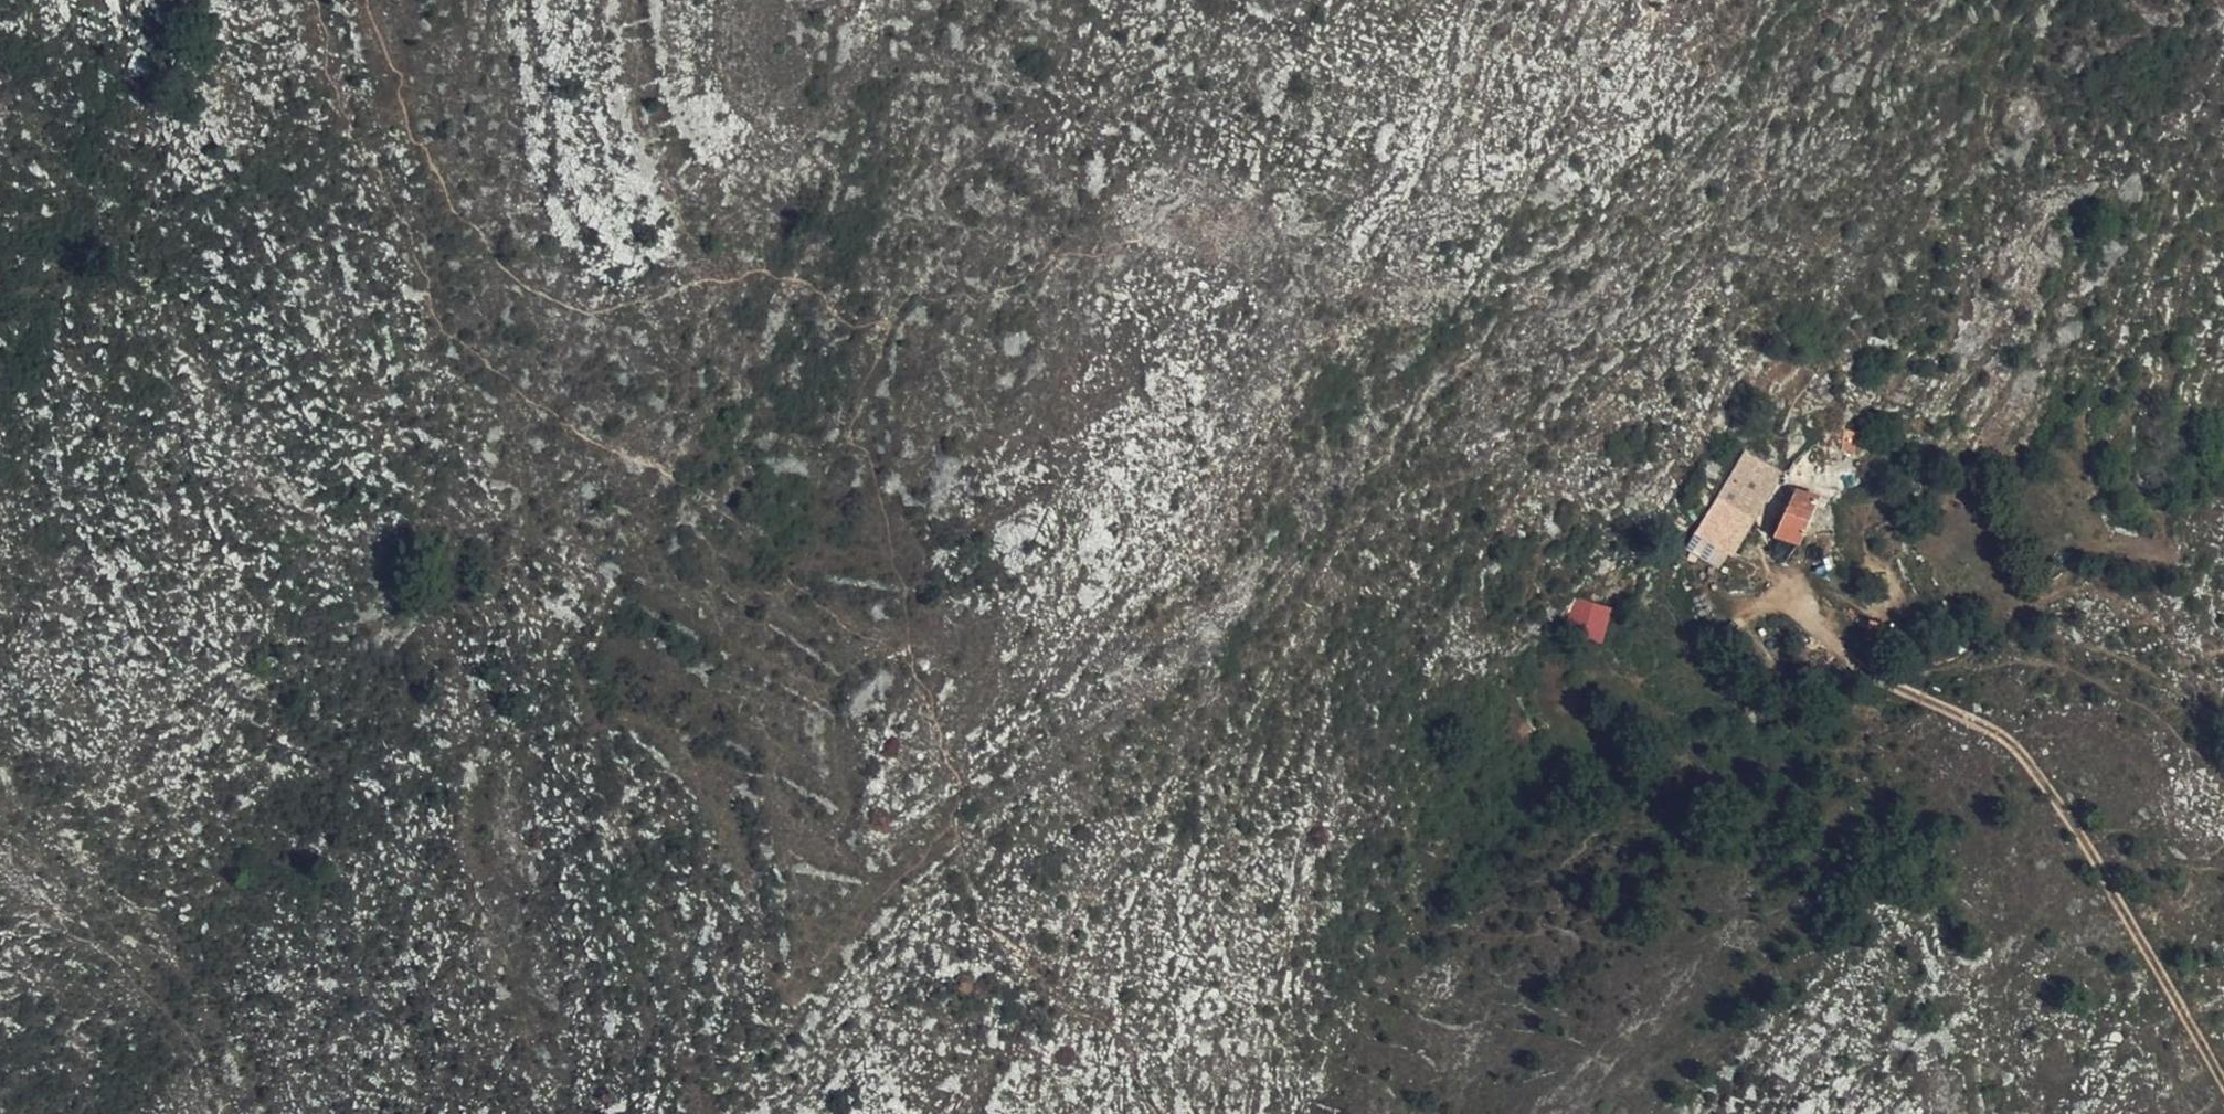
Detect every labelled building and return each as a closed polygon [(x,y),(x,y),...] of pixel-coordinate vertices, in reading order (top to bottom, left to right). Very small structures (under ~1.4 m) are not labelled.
[(1857,430),(1842,429),(1838,465),(1853,466),(1857,430)] [(1684,543),(1723,570),(1787,476),(1749,450),(1684,543)] [(1822,498),(1798,486),(1770,534),(1799,543),(1822,498)] [(1611,607),(1579,596),(1567,630),(1600,641),(1611,607)]
